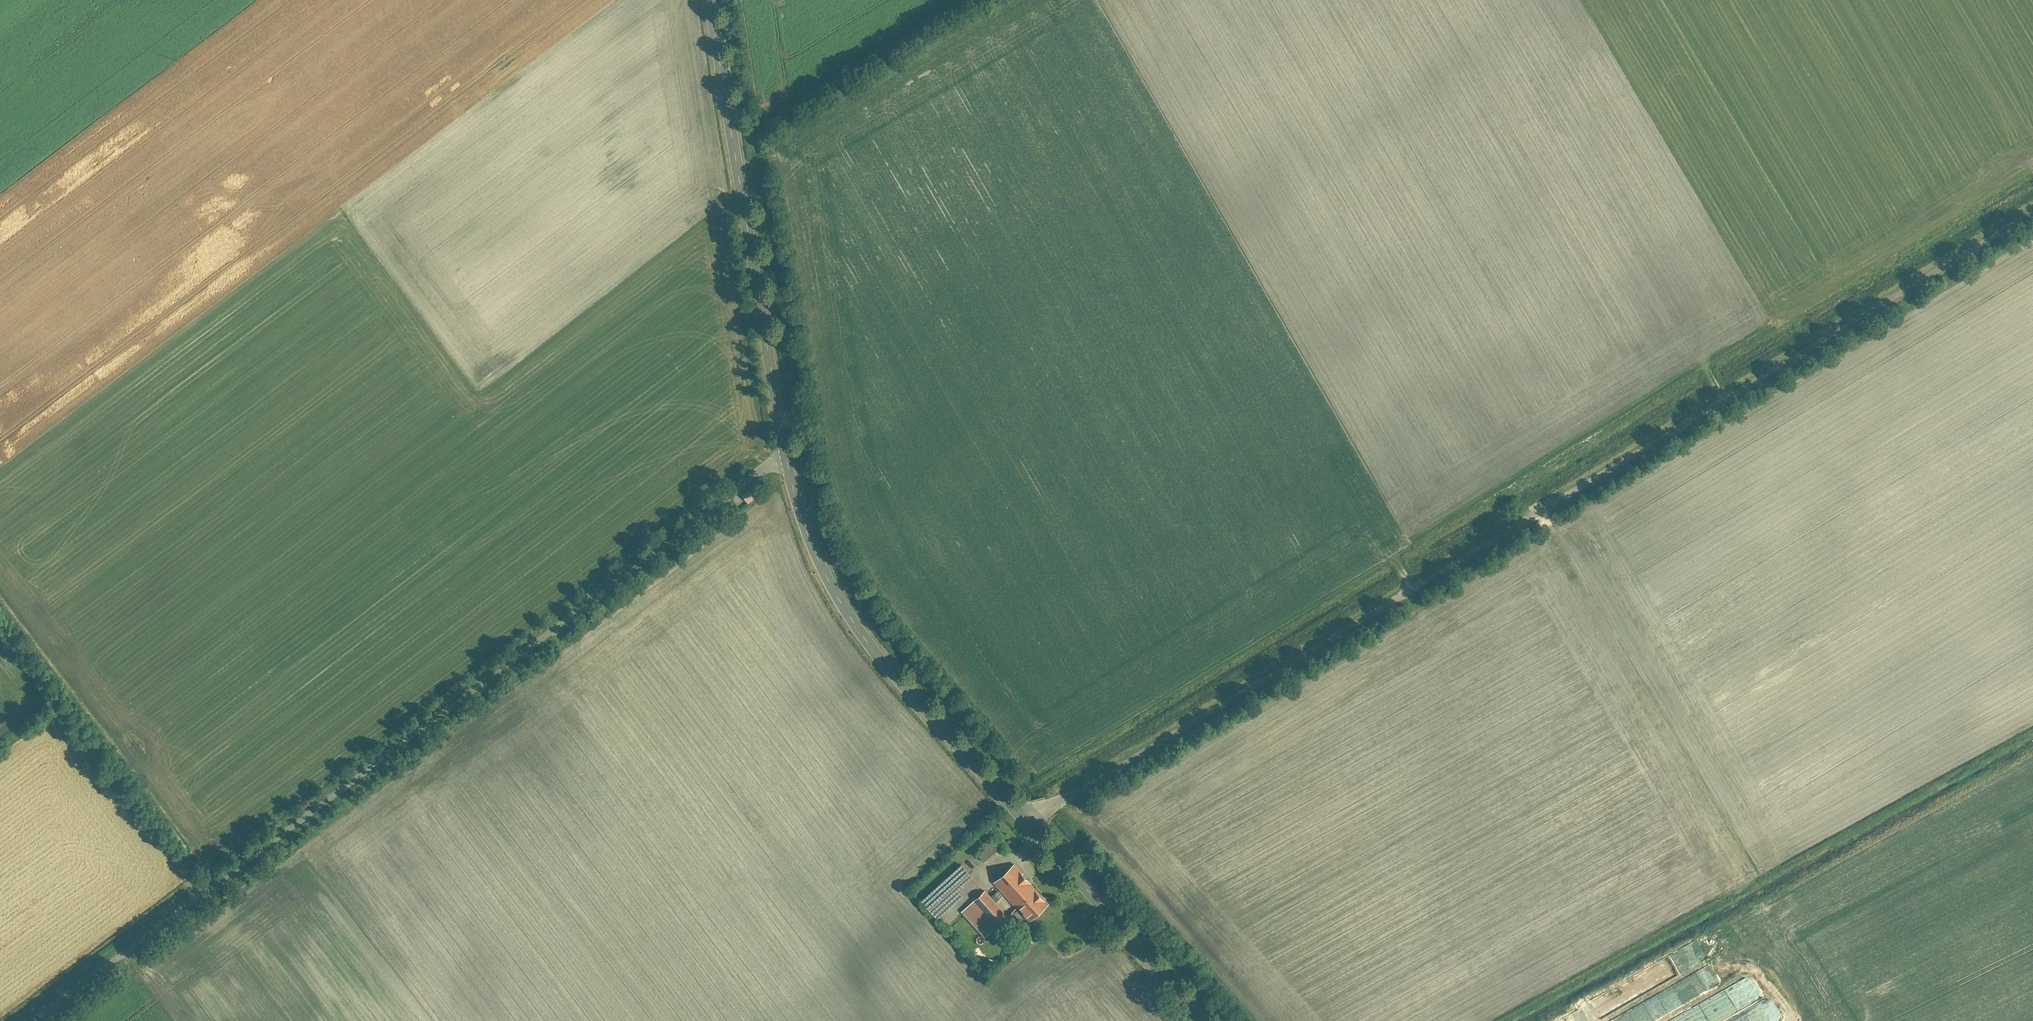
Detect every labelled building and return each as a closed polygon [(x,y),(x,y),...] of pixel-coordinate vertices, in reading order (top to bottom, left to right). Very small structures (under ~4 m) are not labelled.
[(744,496),(751,505),(766,493),(760,485),(744,496)] [(979,853),(985,862),(1002,850),(996,841),(979,853)] [(1013,863),(993,881),(1033,925),(1053,908),(1013,863)] [(926,903),(943,921),(980,886),(963,869),(926,903)] [(987,893),(972,910),(1000,935),(1015,919),(987,893)]
